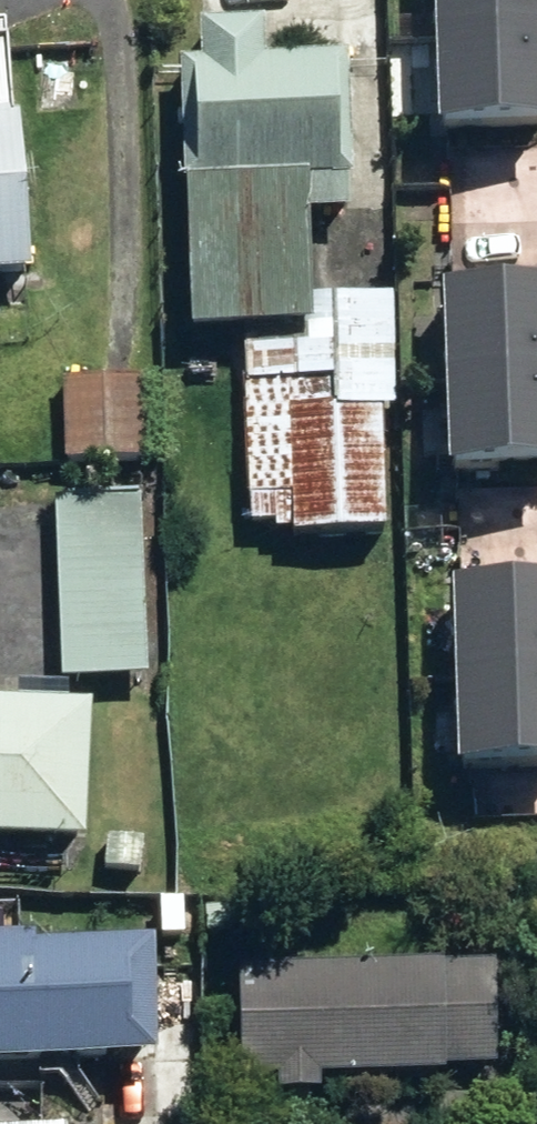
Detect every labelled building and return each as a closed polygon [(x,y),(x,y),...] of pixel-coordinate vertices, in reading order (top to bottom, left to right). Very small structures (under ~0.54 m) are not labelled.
[(437,130),(536,129),(536,0),(435,0),(437,130)] [(199,61),(179,62),(189,331),(241,329),(248,524),(274,523),(275,532),(292,531),(292,538),(388,534),(383,410),(396,410),(391,294),(313,297),(309,214),(348,213),(347,181),(353,180),(348,56),(265,59),(263,21),(198,24),(199,61)] [(30,275),(18,116),(11,116),(4,25),(0,26),(0,277),(30,275)] [(447,472),(536,470),(536,293),(444,294),(447,472)] [(140,496),(54,499),(61,681),(147,678),(140,496)] [(454,770),(536,768),(536,591),(451,592),(454,770)] [(0,701),(0,839),(83,843),(90,705),(0,701)] [(168,1065),(168,950),(37,949),(37,942),(0,942),(0,1065),(168,1065)] [(495,963),(238,968),(240,1080),(276,1080),(276,1093),(321,1092),(320,1079),(447,1076),(447,1070),(497,1069),(495,963)]
